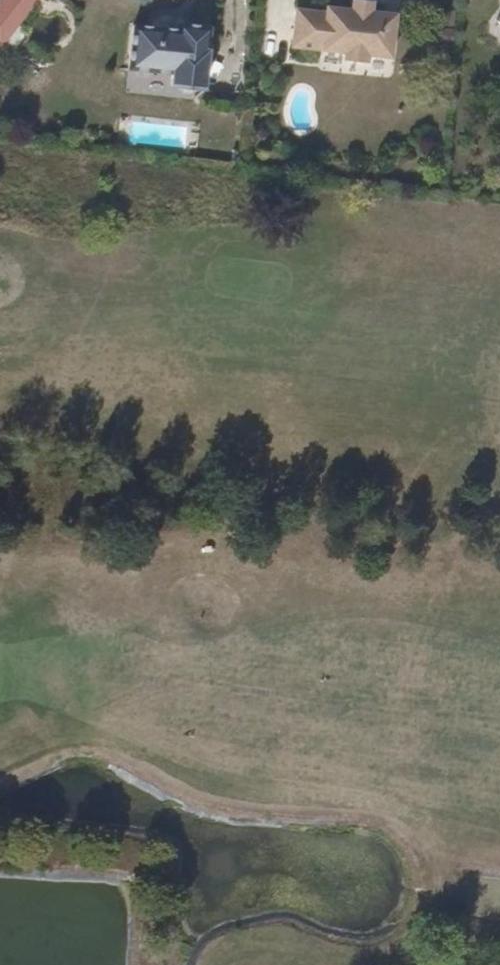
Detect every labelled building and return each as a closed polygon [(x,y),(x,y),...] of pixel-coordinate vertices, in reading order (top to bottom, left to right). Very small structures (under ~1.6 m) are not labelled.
[(2,42),(33,0),(0,0),(0,41),(2,42)] [(298,14),(295,52),(348,57),(352,64),(366,65),(371,58),(394,60),(398,16),(373,14),(373,7),(374,4),(354,3),(354,6),(353,13),(328,11),(328,16),(298,14)] [(205,94),(210,31),(177,30),(177,35),(133,31),(129,75),(172,79),(172,93),(205,94)]
